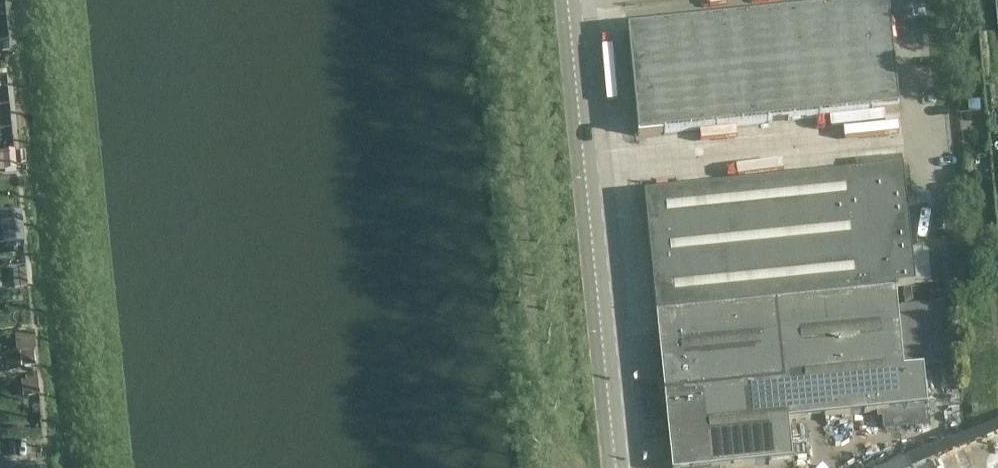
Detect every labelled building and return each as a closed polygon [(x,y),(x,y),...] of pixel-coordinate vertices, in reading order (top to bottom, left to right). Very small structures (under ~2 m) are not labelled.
[(5,0),(0,0),(0,51),(10,50),(5,0)] [(626,32),(635,120),(637,137),(897,111),(886,5),(626,32)] [(14,153),(3,153),(5,172),(16,171),(14,153)] [(655,317),(670,467),(745,467),(791,463),(787,423),(887,413),(888,425),(927,420),(922,368),(903,370),(890,251),(910,250),(900,158),(855,163),(856,174),(643,196),(655,317)] [(27,287),(25,270),(13,271),(15,288),(27,287)] [(918,302),(916,289),(903,290),(904,303),(918,302)] [(997,467),(997,424),(949,446),(896,467),(996,467),(997,467)]
